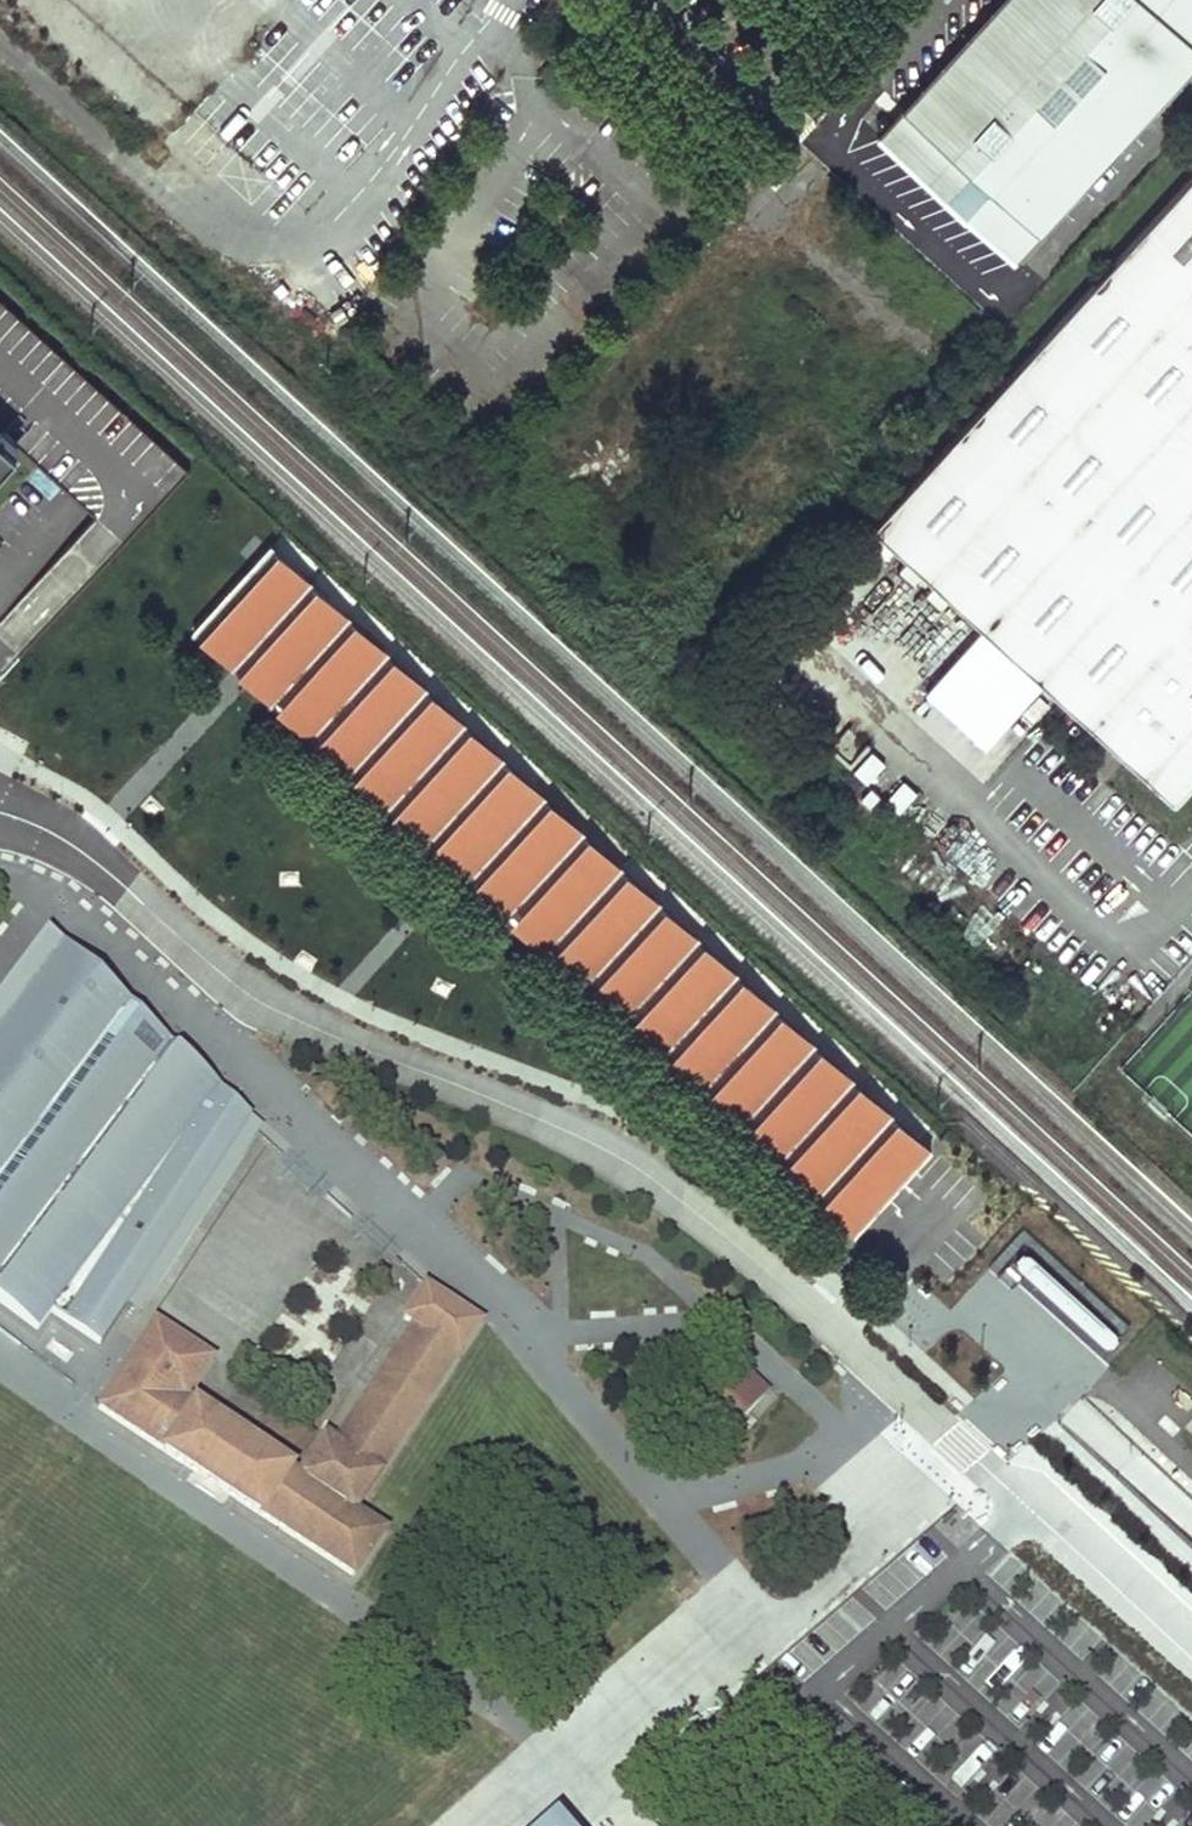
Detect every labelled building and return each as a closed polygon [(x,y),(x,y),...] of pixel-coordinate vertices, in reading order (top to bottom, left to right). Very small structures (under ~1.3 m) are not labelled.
[(877,136),(1013,262),(1191,70),(1191,0),(1003,0),(877,136)] [(874,528),(984,626),(925,691),(988,748),(1047,683),(1177,799),(1191,783),(1191,176),(874,528)] [(13,443),(0,431),(0,457),(13,443)] [(269,546),(191,632),(854,1233),(893,1190),(932,1147),(269,546)] [(900,814),(920,799),(906,780),(885,794),(900,814)] [(0,993),(0,1029),(62,946),(46,932),(0,993)] [(0,1029),(0,1303),(37,1331),(50,1312),(100,1345),(126,1305),(250,1117),(62,946),(0,1029)] [(256,1136),(262,1127),(250,1117),(126,1305),(139,1313),(256,1136)] [(1021,1253),(1006,1274),(1104,1348),(1119,1327),(1021,1253)] [(154,1324),(98,1408),(159,1448),(264,1517),(354,1577),(382,1532),(352,1513),(378,1474),(457,1355),(477,1324),(424,1288),(404,1318),(413,1325),(334,1443),(323,1436),(297,1475),(294,1472),(189,1404),(181,1399),(208,1361),(154,1324)] [(771,1399),(744,1373),(698,1422),(725,1448),(771,1399)] [(552,1817),(542,1825),(560,1825),(552,1817)]
